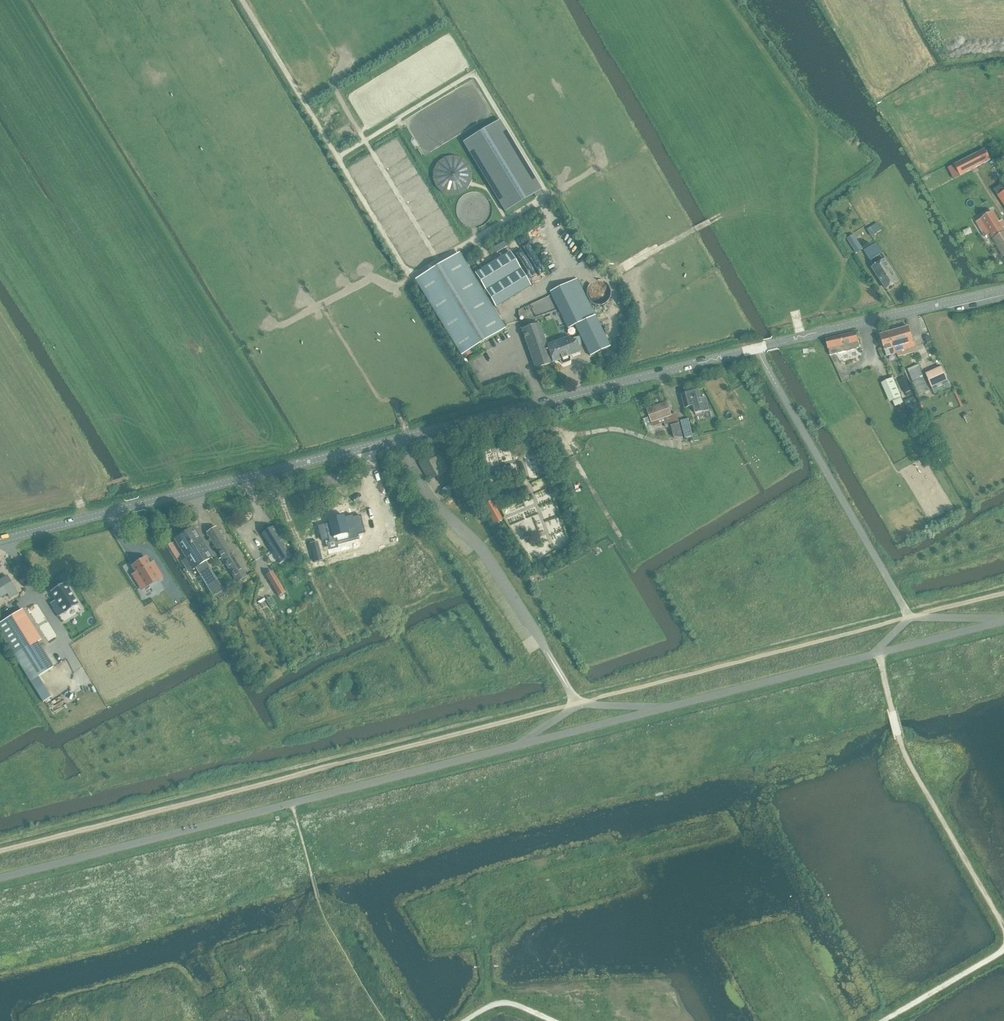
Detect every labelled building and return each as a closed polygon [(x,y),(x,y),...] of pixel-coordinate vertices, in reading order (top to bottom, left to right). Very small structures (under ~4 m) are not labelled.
[(499,120),(462,143),(505,213),(542,190),(499,120)] [(985,150),(955,165),(961,176),(990,161),(985,150)] [(433,171),(432,179),(436,188),(443,194),(451,196),(460,195),(468,190),(472,181),(472,172),(469,164),(462,158),(454,156),(445,157),(437,163),(433,171)] [(977,222),(985,236),(990,234),(998,247),(1003,257),(1003,228),(1003,222),(1003,220),(1000,222),(993,212),(977,222)] [(877,223),(867,229),(872,236),(881,230),(879,227),(877,223)] [(853,235),(848,238),(853,247),(857,253),(862,249),(861,247),(853,235)] [(504,242),(493,248),(496,253),(507,247),(504,242)] [(870,247),(864,251),(874,266),(873,267),(878,275),(887,289),(898,282),(889,268),(884,261),(886,260),(882,254),(878,247),(875,244),(870,247)] [(510,252),(475,274),(496,308),(531,286),(510,252)] [(456,254),(415,280),(461,356),(503,330),(456,254)] [(609,292),(610,290),(610,287),(609,286),(608,284),(607,282),(605,280),(603,279),(601,279),(599,278),(596,278),(594,279),(590,281),(588,285),(587,287),(587,290),(587,292),(588,294),(589,296),(590,298),(593,300),(596,301),(597,301),(600,301),(603,300),(606,298),(609,295),(609,292)] [(577,279),(551,291),(568,329),(576,325),(594,316),(577,279)] [(594,316),(576,325),(591,356),(609,347),(594,316)] [(540,324),(522,329),(530,352),(535,368),(542,366),(559,360),(562,364),(569,362),(569,357),(581,353),(577,341),(571,343),(570,338),(547,346),(540,324)] [(908,327),(901,329),(906,345),(909,344),(910,348),(916,347),(914,341),(913,341),(908,327)] [(901,329),(888,333),(893,350),(895,350),(897,354),(902,352),(902,351),(910,348),(909,344),(906,345),(901,329)] [(830,338),(826,339),(830,356),(859,348),(856,332),(830,338)] [(888,333),(881,335),(887,356),(897,354),(895,350),(893,350),(888,333)] [(918,365),(908,369),(918,394),(929,390),(928,387),(923,375),(918,365)] [(942,366),(925,373),(932,388),(948,380),(942,366)] [(893,378),(885,382),(893,401),(895,407),(898,405),(903,403),(893,378)] [(909,384),(902,387),(905,394),(912,390),(909,384)] [(700,391),(683,395),(686,408),(694,406),(696,414),(705,412),(710,411),(706,397),(701,399),(700,391)] [(915,396),(905,401),(908,406),(918,402),(915,396)] [(667,402),(648,409),(654,426),(665,423),(667,427),(671,426),(675,438),(683,438),(679,423),(677,414),(672,416),(667,402)] [(689,419),(681,421),(683,428),(684,433),(686,438),(693,437),(693,436),(689,419)] [(450,470),(441,455),(419,464),(428,481),(450,470)] [(493,501),(485,505),(494,523),(502,518),(493,501)] [(341,515),(325,519),(331,541),(333,540),(334,543),(356,538),(351,516),(342,518),(341,515)] [(216,527),(207,533),(237,582),(247,576),(216,527)] [(273,527),(262,534),(280,563),(291,556),(273,527)] [(194,529),(176,540),(188,559),(183,562),(189,571),(195,567),(202,578),(213,596),(223,590),(206,561),(212,557),(194,529)] [(314,541),(306,542),(311,562),(319,560),(314,541)] [(146,558),(132,566),(136,572),(141,581),(145,579),(149,586),(159,580),(157,576),(160,574),(153,562),(150,565),(146,558)] [(273,572),(267,576),(279,596),(285,592),(273,572)] [(0,581),(0,598),(1,597),(1,598),(7,594),(9,598),(10,598),(18,593),(8,576),(0,580),(0,581)] [(65,583),(51,592),(64,613),(65,614),(78,605),(65,584),(65,583)] [(31,682),(39,677),(54,667),(39,642),(42,640),(23,609),(13,615),(0,624),(0,632),(31,682)] [(39,677),(31,682),(43,702),(51,697),(39,677)]
